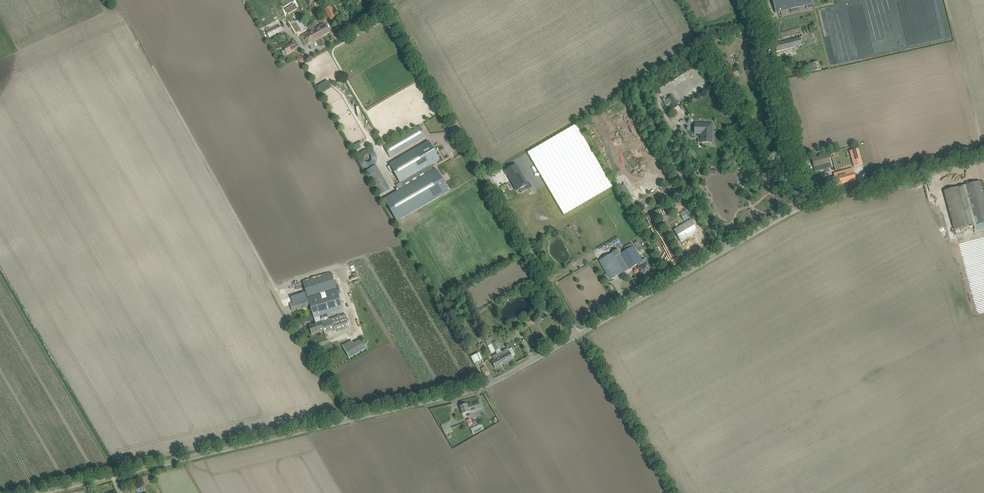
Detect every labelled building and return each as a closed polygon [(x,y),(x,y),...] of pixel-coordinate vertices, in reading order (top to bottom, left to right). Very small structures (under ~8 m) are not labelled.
[(811,0),(772,0),(775,13),(791,9),(791,12),(799,10),(798,7),(807,5),(807,8),(813,7),(811,0)] [(292,1),(283,6),(287,13),(288,14),(297,9),(296,7),(292,1)] [(270,38),(283,31),(279,23),(266,30),(270,38)] [(319,38),(330,32),(325,24),(317,28),(318,29),(315,31),(319,38)] [(304,38),(308,45),(319,38),(315,31),(312,25),(312,26),(314,30),(301,37),(302,39),(304,38)] [(799,34),(799,33),(781,38),(782,42),(774,44),(777,52),(802,45),(800,38),(802,37),(801,33),(799,34)] [(292,40),(293,43),(283,48),(287,54),(296,49),(299,47),(298,46),(294,39),(292,40)] [(788,55),(794,76),(799,75),(796,65),(794,66),(793,62),(795,62),(793,54),(788,55)] [(810,72),(821,70),(819,62),(809,65),(810,72)] [(679,106),(673,95),(668,98),(669,99),(664,102),(666,106),(671,103),(674,108),(679,106)] [(694,134),(701,134),(701,143),(712,143),(712,123),(694,123),(694,134)] [(576,125),(527,153),(564,216),(613,187),(577,126),(576,125)] [(390,157),(422,139),(426,137),(420,126),(384,147),(390,157)] [(431,165),(440,160),(429,141),(389,164),(400,183),(401,183),(431,165)] [(854,166),(862,164),(858,149),(850,151),(854,166)] [(819,157),(811,159),(814,167),(830,163),(831,162),(829,158),(828,152),(818,155),(819,157)] [(384,199),(397,222),(449,192),(436,169),(434,170),(431,165),(401,183),(404,188),(384,199)] [(516,165),(505,171),(517,191),(519,190),(521,193),(527,189),(525,186),(527,185),(516,165)] [(390,189),(376,166),(365,172),(368,177),(370,176),(380,194),(390,189)] [(827,179),(829,187),(856,180),(853,168),(834,173),(835,177),(827,179)] [(980,182),(945,191),(955,231),(975,225),(977,231),(983,229),(983,195),(980,182)] [(624,195),(628,205),(634,202),(631,192),(624,195)] [(681,242),(698,232),(691,220),(674,230),(681,242)] [(612,253),(599,261),(608,276),(604,279),(606,282),(610,280),(618,275),(624,272),(629,269),(637,264),(638,267),(637,268),(642,275),(643,277),(645,276),(652,272),(647,262),(645,259),(642,260),(634,246),(626,251),(621,254),(618,249),(612,253)] [(332,274),(304,283),(305,288),(308,297),(337,288),(334,279),(332,274)] [(343,309),(337,289),(290,304),(292,311),(310,306),(316,323),(309,326),(312,335),(324,331),(324,334),(335,330),(336,333),(350,329),(345,314),(329,319),(327,314),(343,309)] [(350,340),(346,333),(330,342),(334,350),(342,345),(350,340)] [(487,340),(485,341),(488,346),(491,353),(495,351),(488,337),(486,338),(487,340)] [(353,344),(344,349),(349,358),(367,348),(362,339),(353,344)] [(344,349),(353,344),(351,340),(350,341),(342,345),(344,349)] [(497,341),(491,344),(495,351),(496,353),(499,357),(503,364),(513,359),(512,357),(515,356),(511,349),(509,351),(508,349),(501,352),(500,349),(501,349),(497,341)] [(474,363),(483,359),(479,353),(471,357),(474,363)] [(494,360),(492,361),(493,364),(493,365),(494,365),(496,369),(503,364),(499,357),(496,353),(497,354),(492,357),(494,360)] [(485,377),(490,374),(487,369),(485,366),(481,368),(483,371),(482,371),(485,377)] [(481,408),(479,402),(467,406),(467,404),(460,406),(463,414),(469,412),(469,411),(481,408)] [(443,430),(445,433),(450,431),(448,428),(447,425),(448,425),(447,421),(440,423),(443,430)] [(473,434),(483,429),(481,424),(471,429),(473,434)]
